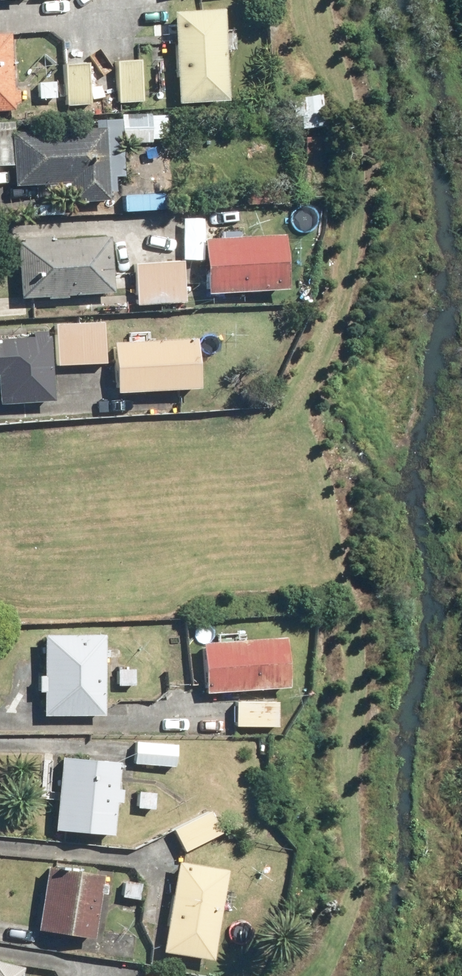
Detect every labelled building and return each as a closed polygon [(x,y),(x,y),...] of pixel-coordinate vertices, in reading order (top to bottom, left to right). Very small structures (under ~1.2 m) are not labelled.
[(231,7),(182,9),(184,104),(234,102),(231,7)] [(19,34),(0,34),(0,110),(19,110),(19,34)] [(148,99),(147,59),(121,60),(122,100),(148,99)] [(94,107),(95,62),(68,62),(67,106),(94,107)] [(310,102),(301,101),(297,127),(324,131),(329,96),(312,94),(310,102)] [(112,200),(112,191),(121,191),(121,173),(127,173),(127,143),(144,143),(144,153),(156,153),(157,139),(182,139),(182,113),(124,113),(124,120),(100,120),(100,131),(18,131),(18,185),(50,185),(50,200),(112,200)] [(325,138),(307,138),(307,182),(325,181),(325,138)] [(168,194),(128,194),(128,211),(168,211),(168,194)] [(320,212),(298,210),(296,232),(318,234),(320,212)] [(23,238),(25,295),(117,293),(115,235),(23,238)] [(293,238),(211,239),(212,294),(293,292),(293,238)] [(189,262),(138,263),(139,302),(190,301),(189,262)] [(57,364),(109,365),(110,321),(58,321),(58,336),(0,335),(0,377),(4,377),(4,401),(57,401),(57,364)] [(156,329),(131,330),(132,343),(117,343),(119,391),(207,387),(205,340),(157,342),(156,329)] [(195,629),(168,630),(169,671),(196,670),(195,629)] [(111,633),(51,631),(50,675),(43,674),(42,693),(49,693),(49,716),(108,718),(111,633)] [(292,638),(207,643),(210,693),(295,687),(292,638)] [(239,702),(238,725),(284,728),(285,704),(239,702)] [(139,742),(138,764),(180,765),(181,743),(139,742)] [(128,799),(129,791),(122,790),(124,761),(65,758),(61,830),(121,833),(122,799),(128,799)] [(177,829),(187,851),(227,832),(216,810),(177,829)] [(230,888),(233,869),(181,862),(169,951),(217,957),(224,909),(232,910),(235,889),(230,888)] [(107,874),(52,867),(44,930),(99,937),(107,874)] [(29,965),(0,959),(0,975),(27,975),(29,965)]
